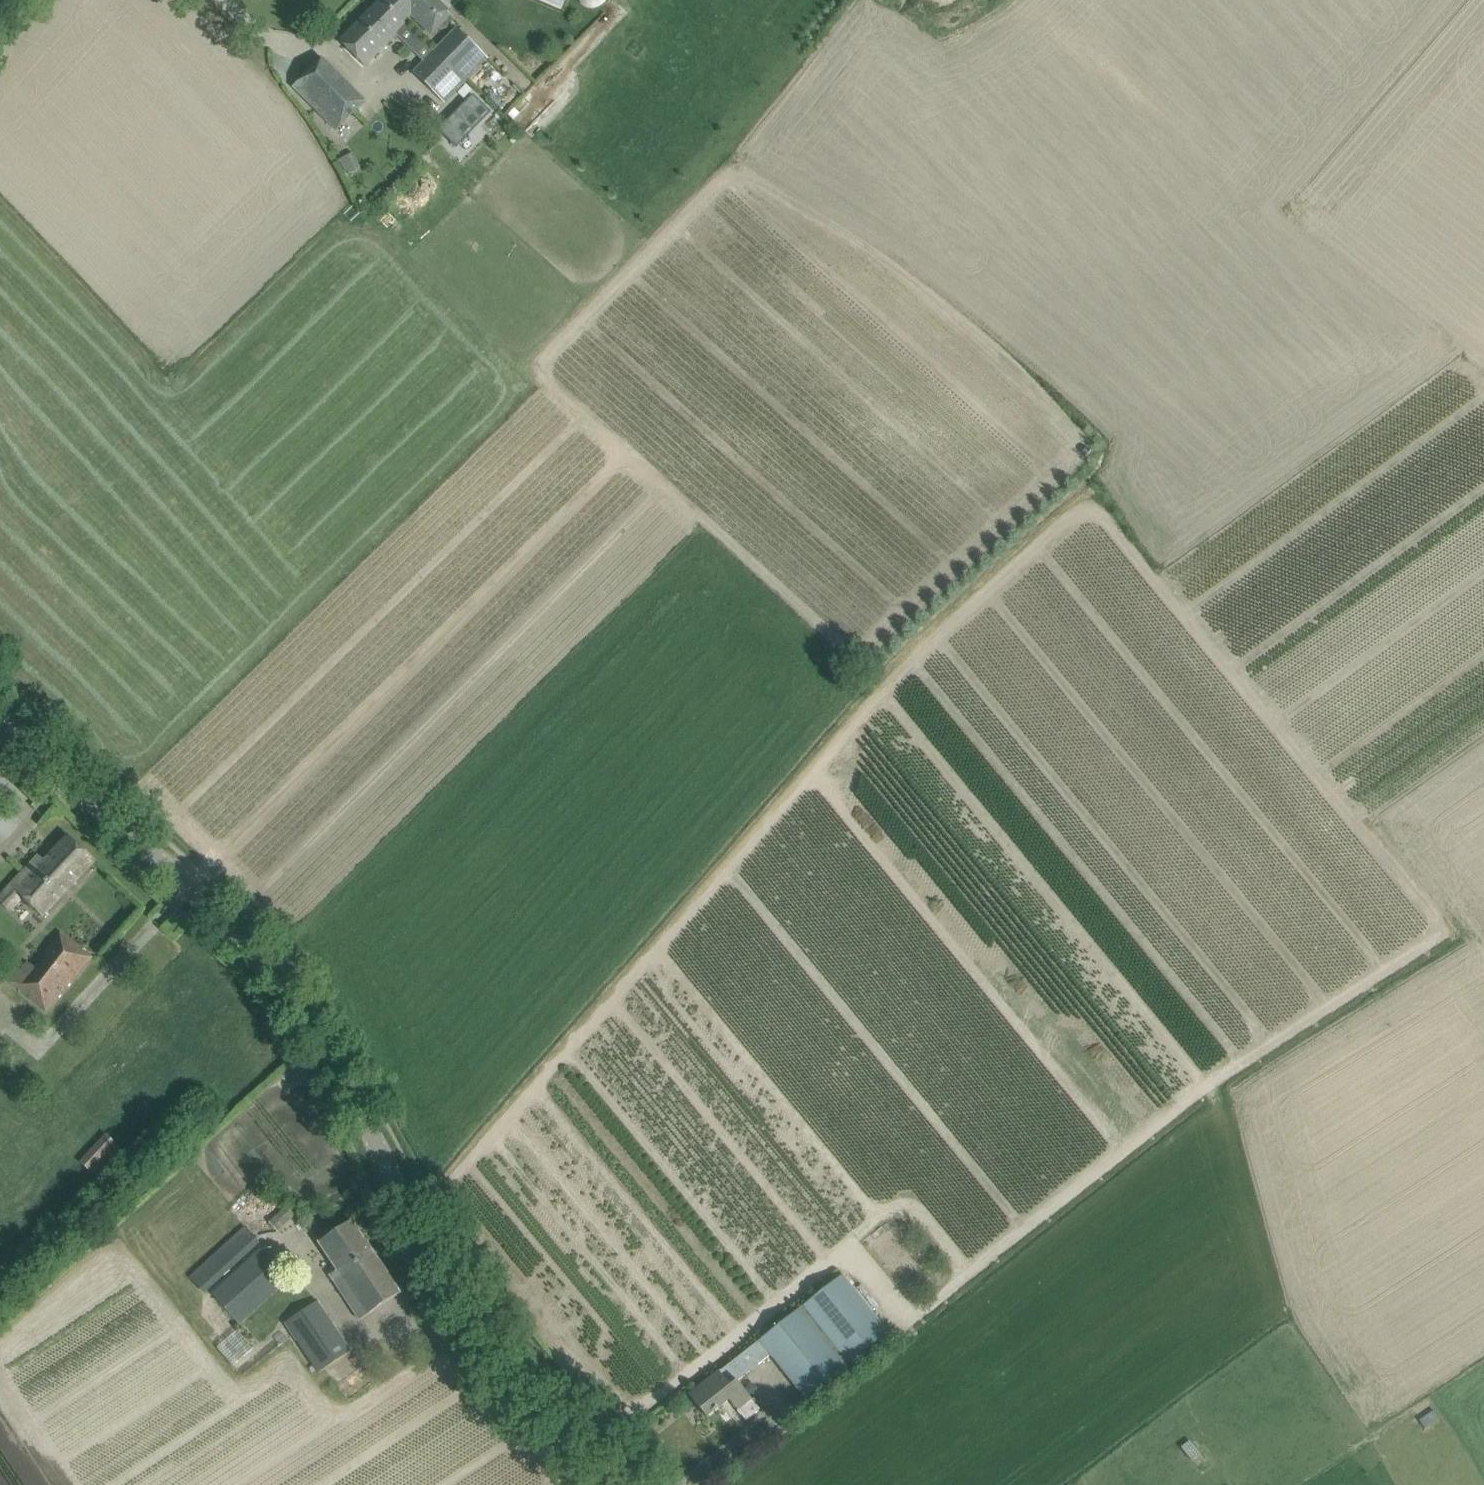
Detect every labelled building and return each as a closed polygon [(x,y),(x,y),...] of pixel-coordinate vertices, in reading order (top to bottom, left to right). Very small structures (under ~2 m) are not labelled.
[(353,55),(364,66),(407,24),(396,14),(394,15),(380,0),(379,0),(339,40),(353,55)] [(394,15),(396,14),(407,24),(405,21),(411,15),(431,34),(451,14),(436,0),(380,0),(394,15)] [(459,29),(436,51),(467,81),(489,59),(463,33),(459,29)] [(436,51),(413,73),(444,105),(467,81),(436,51)] [(322,58),(293,86),(337,132),(365,103),(322,58)] [(439,130),(457,148),(491,113),(473,96),(439,130)] [(346,170),(354,166),(348,154),(340,158),(346,170)] [(38,856),(24,870),(2,895),(14,907),(24,896),(44,915),(80,875),(94,861),(68,836),(44,861),(38,856)] [(61,933),(48,949),(43,956),(47,958),(38,970),(29,964),(13,984),(49,1012),(80,973),(92,957),(61,933)] [(100,1179),(126,1151),(105,1132),(79,1159),(100,1179)] [(286,1206),(268,1222),(279,1234),(296,1218),(286,1206)] [(351,1220),(334,1231),(320,1240),(338,1268),(330,1274),(359,1319),(382,1304),(399,1293),(351,1220)] [(204,1292),(259,1242),(245,1227),(190,1277),(204,1292)] [(212,1294),(231,1316),(238,1323),(286,1278),(259,1250),(212,1294)] [(841,1274),(704,1382),(688,1395),(706,1417),(713,1411),(714,1412),(717,1409),(716,1408),(728,1399),(745,1420),(759,1409),(737,1380),(770,1354),(804,1398),(887,1332),(841,1274)] [(350,1351),(316,1301),(284,1322),(318,1372),(350,1351)]
